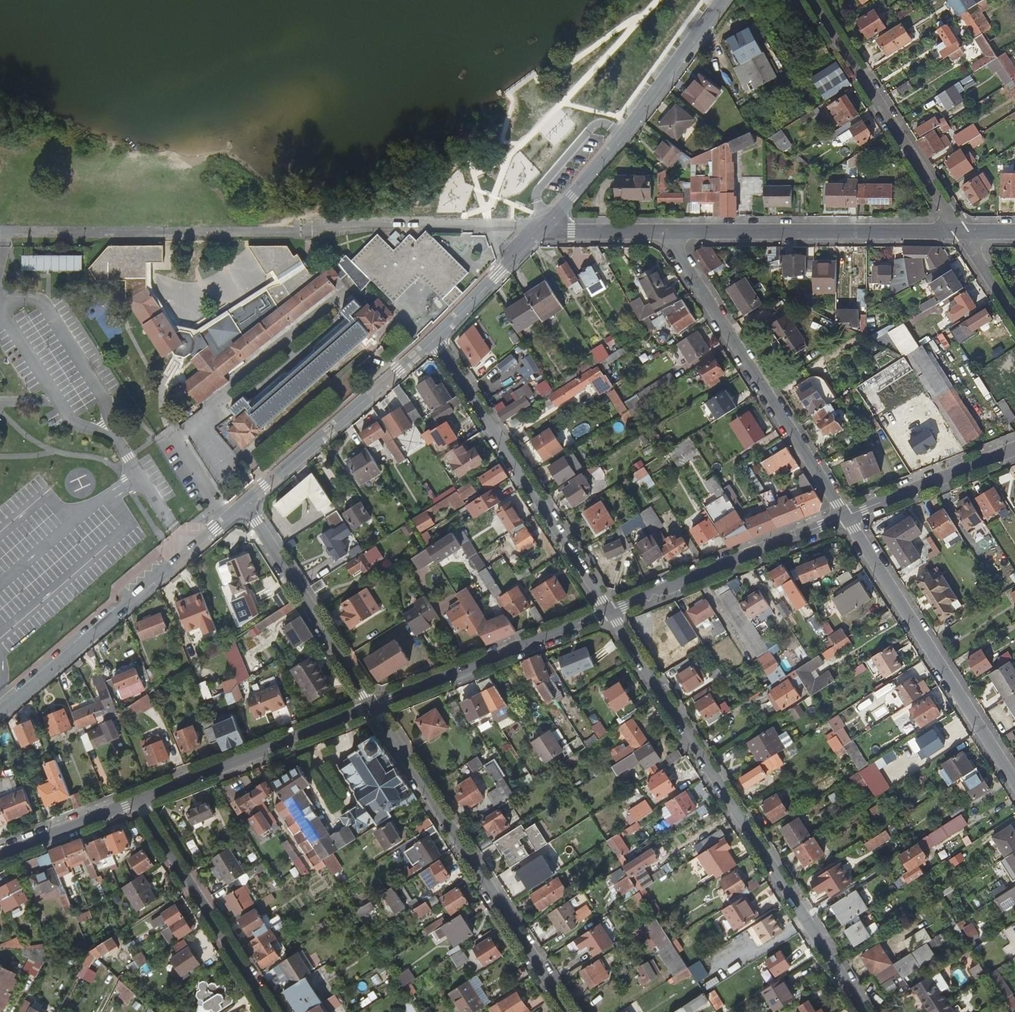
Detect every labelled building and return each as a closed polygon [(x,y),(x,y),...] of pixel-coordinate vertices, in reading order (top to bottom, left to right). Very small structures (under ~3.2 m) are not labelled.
[(960,0),(947,0),(948,2),(952,7),(955,12),(958,17),(967,11),(964,6),(960,0)] [(964,6),(967,11),(975,6),(971,0),(960,0),(964,6)] [(975,6),(967,11),(969,14),(982,34),(987,43),(996,38),(980,13),(990,7),(985,0),(984,0),(975,6)] [(897,16),(900,21),(913,13),(909,8),(897,16)] [(868,39),(885,29),(883,27),(887,25),(883,19),(881,21),(875,12),(857,23),(868,39)] [(971,29),(976,38),(982,34),(969,14),(962,18),(969,31),(971,29)] [(947,24),(937,30),(944,42),(948,48),(939,53),(943,59),(948,56),(961,48),(947,24)] [(765,38),(756,25),(728,39),(734,51),(728,54),(731,61),(738,57),(750,82),(744,86),(747,93),(777,78),(757,42),(765,38)] [(912,40),(902,25),(878,40),(888,56),(912,40)] [(986,65),(997,58),(987,43),(982,34),(976,38),(975,39),(987,57),(971,67),(974,72),(986,65)] [(734,51),(728,39),(722,43),(728,54),(734,51)] [(948,48),(944,42),(934,48),(937,54),(939,53),(948,48)] [(963,46),(961,48),(948,56),(951,61),(967,51),(963,46)] [(700,53),(695,60),(699,64),(704,57),(700,53)] [(1014,79),(1014,70),(1004,53),(997,58),(1003,67),(1003,68),(1012,81),(1014,79)] [(731,61),(744,86),(750,82),(738,57),(731,61)] [(1003,67),(997,58),(986,65),(992,74),(1003,67)] [(851,85),(838,63),(812,79),(827,101),(851,85)] [(1006,84),(1012,81),(1003,68),(995,73),(1004,86),(1006,84)] [(720,93),(704,79),(687,98),(703,112),(720,93)] [(975,83),(973,79),(963,84),(965,88),(975,83)] [(908,81),(896,90),(900,96),(913,88),(908,81)] [(1012,81),(1006,84),(1011,91),(1009,92),(1014,101),(1014,87),(1012,81)] [(952,86),(937,96),(943,104),(948,110),(962,100),(952,86)] [(943,104),(937,96),(934,98),(939,106),(943,104)] [(840,126),(858,114),(845,97),(829,108),(840,126)] [(694,121),(679,108),(662,127),(676,140),(694,121)] [(819,108),(801,120),(805,126),(823,114),(819,108)] [(859,116),(837,130),(826,137),(830,143),(838,138),(843,145),(855,138),(860,145),(872,138),(859,116)] [(941,126),(946,122),(944,119),(938,122),(935,118),(916,130),(920,136),(939,124),(941,126)] [(950,128),(946,122),(941,126),(939,127),(943,133),(950,128)] [(917,141),(928,159),(946,147),(934,130),(917,141)] [(766,143),(785,154),(793,148),(783,132),(766,143)] [(721,201),(721,217),(734,217),(734,165),(733,164),(729,158),(752,149),(752,135),(730,144),(721,148),(721,158),(721,189),(721,201)] [(961,137),(948,145),(952,152),(962,146),(966,144),(961,137)] [(966,144),(962,146),(965,153),(979,144),(975,137),(966,144)] [(683,153),(668,141),(657,155),(672,167),(683,153)] [(714,216),(714,217),(721,217),(721,201),(721,189),(717,189),(718,158),(721,158),(721,148),(692,160),(692,164),(709,162),(710,175),(709,175),(709,186),(710,193),(717,193),(717,201),(714,201),(714,216)] [(957,178),(973,168),(971,165),(975,162),(970,152),(965,155),(961,149),(945,160),(957,178)] [(866,170),(866,150),(857,155),(857,170),(857,171),(866,170)] [(692,160),(683,153),(672,167),(673,167),(682,164),(692,160)] [(807,163),(798,155),(792,159),(804,166),(807,163)] [(815,157),(807,163),(810,167),(818,162),(815,157)] [(692,164),(692,160),(682,164),(684,169),(692,165),(692,164)] [(658,173),(658,202),(691,202),(691,193),(691,189),(683,189),(683,194),(678,194),(670,194),(663,194),(663,171),(658,173)] [(651,175),(616,175),(616,198),(633,199),(633,203),(644,203),(644,199),(651,199),(651,175)] [(1002,175),(1002,197),(1014,197),(1014,175),(1002,175)] [(703,176),(691,176),(691,182),(691,189),(691,193),(703,193),(703,186),(704,186),(704,178),(703,178),(703,176)] [(691,189),(691,182),(684,182),(684,181),(679,181),(679,184),(678,184),(678,194),(683,194),(683,189),(691,189)] [(827,207),(858,207),(858,204),(857,185),(857,181),(849,181),(849,183),(828,183),(827,207)] [(980,189),(976,183),(961,192),(971,208),(986,198),(985,196),(989,193),(986,186),(980,189)] [(857,185),(858,204),(878,205),(878,208),(884,208),(884,205),(889,204),(889,185),(857,185)] [(691,193),(691,202),(714,201),(717,201),(717,193),(710,193),(709,186),(704,186),(703,186),(703,193),(691,193)] [(791,187),(764,187),(764,207),(791,207),(791,187)] [(395,234),(390,239),(397,246),(401,242),(395,234)] [(89,269),(98,282),(123,282),(123,279),(128,279),(127,298),(164,353),(168,350),(169,349),(173,349),(175,353),(177,355),(182,355),(185,356),(187,356),(189,354),(193,352),(205,367),(183,384),(196,404),(181,413),(184,417),(198,407),(197,406),(229,381),(224,374),(339,285),(334,278),(342,272),(345,277),(360,264),(396,305),(424,280),(444,303),(448,307),(461,293),(459,291),(473,278),(444,246),(438,239),(428,248),(426,246),(421,241),(403,257),(394,246),(388,239),(372,254),(362,246),(318,280),(316,279),(309,278),(295,259),(292,261),(289,259),(286,261),(279,252),(241,251),(261,278),(267,273),(276,283),(242,304),(245,310),(233,317),(230,312),(195,334),(192,334),(191,330),(178,328),(176,331),(173,328),(147,286),(147,263),(162,263),(162,245),(108,246),(89,269)] [(598,247),(589,247),(603,273),(610,269),(598,247)] [(693,255),(706,275),(715,269),(708,259),(714,255),(710,248),(703,248),(693,255)] [(779,257),(779,248),(771,248),(771,258),(779,258),(779,257)] [(948,260),(941,249),(903,249),(903,261),(903,291),(919,281),(918,256),(922,256),(931,268),(934,268),(948,260)] [(82,255),(22,255),(22,270),(83,272),(82,255)] [(721,264),(714,255),(708,259),(715,269),(721,264)] [(804,257),(784,257),(779,257),(779,258),(779,261),(779,268),(784,268),(784,275),(804,276),(804,257)] [(779,268),(779,261),(769,264),(771,271),(779,268)] [(903,291),(903,261),(891,261),(891,268),(874,267),(874,284),(879,284),(888,284),(887,292),(887,300),(903,291)] [(837,293),(837,262),(813,262),(813,276),(813,293),(837,293)] [(583,290),(567,264),(558,270),(569,288),(573,286),(578,293),(583,290)] [(592,296),(606,287),(593,264),(585,267),(586,269),(579,274),(592,296)] [(942,302),(963,288),(949,264),(927,277),(941,300),(942,302)] [(669,292),(657,271),(640,280),(658,310),(678,299),(673,290),(669,292)] [(553,277),(546,281),(555,294),(562,289),(553,277)] [(729,290),(745,316),(761,305),(745,280),(729,290)] [(968,294),(980,287),(976,280),(964,288),(967,292),(957,298),(960,303),(948,311),(954,321),(976,307),(968,294)] [(546,281),(525,294),(527,297),(540,318),(543,322),(563,308),(555,294),(546,281)] [(372,296),(366,288),(351,301),(357,309),(372,296)] [(867,306),(867,288),(860,288),(859,305),(867,306)] [(805,306),(813,310),(813,294),(805,295),(805,306)] [(527,297),(504,312),(517,333),(540,318),(527,297)] [(939,304),(942,302),(941,300),(938,302),(935,297),(920,306),(923,313),(939,304)] [(948,310),(959,302),(955,298),(945,307),(948,310)] [(366,308),(241,416),(239,418),(241,419),(237,422),(229,430),(243,446),(393,316),(379,300),(368,310),(366,308)] [(698,323),(683,300),(663,311),(678,335),(698,323)] [(632,306),(642,322),(649,318),(651,317),(656,314),(653,308),(646,311),(640,301),(632,306)] [(987,310),(951,332),(958,342),(969,335),(971,338),(985,330),(983,327),(993,320),(987,310)] [(836,322),(843,325),(846,327),(858,327),(857,311),(836,311),(836,322)] [(804,341),(787,315),(769,327),(786,353),(804,341)] [(649,318),(642,322),(648,334),(656,329),(653,325),(649,318)] [(892,331),(890,332),(905,357),(919,348),(905,323),(892,331)] [(843,343),(858,333),(847,328),(846,327),(843,325),(843,343)] [(473,326),(456,338),(474,368),(488,348),(473,326)] [(872,336),(875,341),(890,332),(892,331),(889,326),(872,336)] [(709,351),(698,332),(678,345),(690,363),(709,351)] [(890,349),(905,357),(890,332),(875,341),(890,349)] [(520,340),(515,333),(511,336),(516,343),(520,340)] [(606,351),(610,358),(622,351),(618,344),(615,346),(616,350),(613,352),(611,349),(606,351)] [(913,368),(964,449),(983,437),(925,344),(919,348),(905,357),(912,367),(913,368)] [(591,351),(594,355),(600,364),(610,358),(606,351),(602,345),(591,351)] [(625,349),(622,351),(610,358),(600,364),(601,366),(603,369),(628,354),(625,349)] [(905,357),(890,349),(873,360),(881,372),(905,357)] [(517,358),(510,351),(496,364),(503,371),(517,358)] [(540,371),(530,354),(522,359),(532,376),(540,371)] [(600,364),(594,355),(589,358),(592,362),(575,372),(578,378),(600,364)] [(912,367),(905,357),(881,372),(860,385),(867,396),(913,368),(912,367)] [(714,359),(700,369),(711,387),(719,382),(718,379),(725,375),(714,359)] [(596,380),(605,393),(614,388),(614,386),(603,369),(601,366),(560,392),(566,403),(584,391),(583,389),(596,380)] [(650,398),(677,381),(672,374),(638,395),(642,403),(650,398)] [(800,393),(813,415),(828,406),(829,405),(836,400),(824,380),(822,379),(820,378),(818,378),(817,377),(813,378),(812,379),(796,388),(800,393)] [(431,412),(447,401),(452,398),(442,383),(434,388),(428,378),(414,387),(431,412)] [(398,384),(392,389),(414,423),(420,419),(398,384)] [(498,414),(503,422),(530,405),(526,399),(533,395),(527,385),(515,393),(518,400),(498,414)] [(555,392),(551,385),(547,388),(551,395),(555,392)] [(618,408),(624,403),(616,390),(609,394),(618,408)] [(737,408),(726,391),(707,403),(718,420),(737,408)] [(241,416),(237,413),(251,401),(245,394),(229,406),(236,413),(233,417),(237,422),(241,419),(239,418),(241,416)] [(460,402),(456,395),(452,398),(447,401),(448,404),(432,414),(437,421),(453,411),(451,408),(460,402)] [(642,403),(638,395),(625,404),(630,411),(642,403)] [(881,406),(874,395),(865,401),(873,415),(874,415),(883,410),(883,409),(881,406)] [(656,408),(650,398),(642,403),(630,411),(636,421),(656,408)] [(1010,424),(1014,420),(1014,417),(1003,399),(997,404),(1010,424)] [(618,408),(623,416),(626,413),(630,411),(625,404),(624,403),(618,408)] [(813,415),(809,417),(815,425),(818,423),(825,435),(832,430),(834,433),(844,426),(829,405),(828,406),(813,415)] [(406,458),(373,406),(368,410),(376,423),(361,433),(373,453),(382,447),(379,441),(382,439),(397,463),(399,462),(406,458)] [(384,419),(395,437),(412,426),(400,408),(384,419)] [(748,449),(765,439),(749,413),(732,425),(748,449)] [(874,415),(873,415),(869,418),(874,426),(879,423),(874,415)] [(431,430),(424,435),(429,444),(437,438),(443,447),(456,438),(447,422),(432,432),(431,430)] [(467,441),(480,432),(475,426),(463,434),(467,441)] [(563,449),(550,429),(533,441),(545,460),(563,449)] [(918,453),(936,441),(928,429),(909,440),(918,453)] [(649,443),(644,434),(641,436),(639,438),(644,446),(649,443)] [(690,438),(668,452),(672,458),(684,451),(687,454),(691,452),(689,448),(694,444),(690,438)] [(450,452),(446,455),(447,458),(460,477),(483,461),(475,447),(469,451),(464,443),(450,452)] [(700,454),(694,444),(689,448),(691,452),(687,454),(684,451),(672,458),(679,468),(700,454)] [(772,458),(783,451),(779,445),(768,452),(772,458)] [(380,470),(366,448),(346,460),(360,483),(380,470)] [(446,455),(450,452),(447,448),(436,455),(438,460),(446,455)] [(799,468),(787,448),(783,451),(772,458),(762,464),(769,475),(788,463),(792,469),(794,472),(799,468)] [(851,485),(881,473),(872,451),(869,453),(867,448),(853,454),(854,459),(843,463),(851,485)] [(447,458),(446,455),(438,460),(440,463),(447,458)] [(648,473),(651,477),(669,465),(663,457),(645,468),(648,473)] [(560,484),(575,474),(565,459),(550,468),(560,484)] [(487,489),(508,476),(500,464),(479,477),(487,489)] [(600,470),(597,464),(581,474),(583,477),(588,473),(590,476),(600,470)] [(645,468),(644,467),(634,473),(638,480),(645,490),(655,484),(651,477),(648,473),(645,468)] [(748,467),(743,470),(758,495),(765,491),(751,469),(749,469),(748,467)] [(336,509),(313,472),(275,505),(284,517),(309,494),(319,510),(324,507),(329,514),(336,509)] [(638,480),(634,473),(629,476),(633,483),(638,480)] [(581,474),(568,483),(570,486),(565,490),(565,491),(563,492),(567,498),(569,497),(574,505),(588,497),(594,493),(590,487),(583,477),(581,474)] [(795,502),(805,517),(819,511),(822,503),(804,475),(797,478),(802,486),(805,491),(804,492),(806,494),(797,501),(795,502)] [(723,489),(715,477),(705,484),(712,495),(715,493),(719,500),(727,495),(723,489)] [(470,483),(458,491),(463,499),(476,491),(470,483)] [(730,500),(730,502),(736,499),(738,497),(730,485),(723,489),(727,495),(730,500)] [(777,488),(784,499),(790,496),(788,493),(786,494),(785,492),(780,485),(777,488)] [(805,491),(802,486),(792,493),(797,501),(806,494),(804,492),(805,491)] [(1004,505),(993,488),(977,498),(988,516),(1004,505)] [(475,517),(499,502),(491,490),(467,505),(475,517)] [(435,505),(412,520),(416,527),(418,526),(422,531),(436,523),(429,513),(433,510),(435,513),(451,502),(454,505),(458,502),(461,507),(466,504),(463,499),(458,491),(435,505)] [(794,502),(795,502),(797,501),(792,493),(791,491),(788,493),(790,496),(794,502)] [(779,528),(805,517),(795,502),(794,502),(790,496),(784,499),(781,501),(784,506),(780,508),(772,494),(760,499),(770,514),(779,528)] [(729,547),(753,538),(730,502),(730,500),(727,495),(719,500),(705,509),(706,511),(711,519),(717,528),(729,547)] [(982,520),(967,497),(959,502),(962,508),(960,510),(955,513),(966,530),(982,520)] [(753,538),(779,528),(770,514),(755,520),(752,514),(747,517),(736,499),(730,502),(753,538)] [(353,526),(369,515),(359,500),(343,511),(353,526)] [(510,530),(523,522),(510,502),(497,510),(510,530)] [(604,528),(591,508),(576,518),(589,538),(604,528)] [(329,514),(325,517),(333,529),(329,533),(328,532),(322,536),(340,566),(344,563),(350,559),(346,553),(338,539),(350,531),(336,509),(329,514)] [(957,529),(944,509),(928,520),(941,539),(957,529)] [(652,533),(653,535),(653,536),(665,527),(654,510),(642,518),(645,523),(649,529),(652,533)] [(709,520),(711,519),(706,511),(702,514),(704,518),(700,520),(703,524),(709,520)] [(642,518),(640,514),(621,526),(624,536),(645,523),(642,518)] [(920,533),(910,517),(883,534),(904,567),(920,558),(909,540),(920,533)] [(718,535),(709,520),(703,524),(692,531),(701,545),(718,535)] [(536,543),(523,522),(510,530),(508,531),(522,552),(536,543)] [(621,526),(615,530),(619,542),(604,548),(609,559),(630,550),(624,536),(621,526)] [(652,533),(649,529),(643,532),(646,537),(652,533)] [(429,530),(421,534),(427,545),(435,542),(429,530)] [(931,554),(939,548),(926,531),(913,541),(922,554),(928,550),(931,554)] [(460,544),(452,532),(428,547),(435,558),(437,561),(461,545),(460,544)] [(665,554),(669,559),(689,547),(683,538),(679,541),(674,535),(666,541),(661,533),(654,537),(665,554)] [(665,554),(654,537),(653,536),(653,535),(637,545),(649,564),(665,554)] [(468,539),(460,544),(461,545),(468,557),(476,552),(468,539)] [(350,559),(344,563),(351,572),(359,567),(363,572),(370,567),(369,565),(382,556),(374,544),(363,551),(362,552),(350,559)] [(435,558),(428,547),(412,558),(419,569),(435,558)] [(354,548),(346,553),(350,559),(362,552),(359,548),(355,550),(354,548)] [(476,552),(468,557),(476,569),(479,574),(485,570),(487,568),(476,552)] [(257,579),(245,554),(225,563),(225,565),(233,582),(229,584),(235,598),(246,594),(242,585),(257,579)] [(824,558),(797,568),(803,582),(830,572),(824,558)] [(233,582),(225,565),(215,569),(223,586),(229,584),(233,582)] [(803,594),(785,565),(770,574),(781,593),(787,589),(791,596),(800,609),(809,603),(803,594)] [(934,580),(942,575),(937,566),(929,572),(934,580)] [(519,581),(531,574),(527,568),(515,575),(519,581)] [(479,574),(489,589),(494,585),(485,570),(479,574)] [(840,586),(853,579),(849,571),(836,579),(840,586)] [(950,605),(958,599),(942,575),(934,580),(929,572),(916,580),(925,594),(929,592),(936,604),(933,606),(942,621),(955,613),(950,605)] [(566,594),(555,577),(533,591),(544,609),(566,594)] [(320,579),(310,585),(314,593),(325,585),(320,579)] [(860,582),(834,599),(844,616),(871,599),(860,582)] [(731,589),(727,583),(717,590),(721,596),(731,589)] [(502,593),(497,584),(489,589),(492,594),(494,598),(502,593)] [(384,589),(381,586),(371,592),(379,602),(385,598),(381,591),(384,589)] [(462,604),(473,597),(468,588),(458,596),(461,601),(462,604)] [(512,618),(527,608),(514,589),(501,597),(496,600),(505,615),(509,613),(512,618)] [(760,658),(770,651),(756,628),(741,604),(731,589),(721,596),(760,658)] [(208,609),(200,590),(174,600),(186,629),(199,623),(203,631),(215,626),(208,609)] [(289,602),(282,591),(273,596),(280,608),(289,602)] [(741,604),(756,628),(774,617),(758,591),(751,595),(752,596),(748,599),(741,604)] [(809,603),(810,605),(816,601),(809,591),(803,594),(809,603)] [(936,604),(929,592),(925,594),(933,606),(936,604)] [(357,593),(341,603),(346,612),(349,616),(344,620),(350,629),(371,615),(357,593)] [(246,594),(235,598),(235,599),(229,602),(239,625),(258,614),(249,594),(247,595),(246,594)] [(428,622),(439,615),(426,595),(415,602),(417,606),(403,615),(406,619),(416,635),(430,626),(428,622)] [(704,602),(701,596),(693,601),(697,607),(704,602)] [(800,609),(791,596),(790,597),(798,610),(800,609)] [(479,631),(487,644),(497,640),(512,634),(517,632),(506,615),(489,622),(486,617),(479,606),(473,597),(462,604),(463,605),(479,631)] [(964,607),(958,599),(950,605),(955,613),(964,607)] [(716,614),(707,600),(704,602),(697,607),(688,612),(697,626),(716,614)] [(258,630),(295,608),(291,601),(289,602),(280,608),(254,623),(258,630)] [(462,604),(461,601),(450,607),(453,611),(463,605),(462,604)] [(784,603),(777,607),(784,619),(791,614),(784,603)] [(472,636),(479,631),(463,605),(453,611),(448,614),(460,632),(466,627),(472,636)] [(529,611),(537,624),(545,621),(535,607),(529,611)] [(821,623),(812,609),(806,613),(816,627),(821,623)] [(699,637),(682,611),(668,620),(685,646),(699,637)] [(341,615),(344,620),(349,616),(346,612),(341,615)] [(161,613),(136,623),(142,639),(167,628),(161,613)] [(296,647),(299,645),(303,643),(313,636),(301,617),(284,628),(296,647)] [(715,638),(727,630),(719,619),(713,623),(716,628),(711,632),(715,638)] [(685,646),(668,620),(665,621),(682,648),(685,646)] [(835,645),(847,637),(842,629),(834,635),(829,626),(825,628),(830,636),(835,645)] [(218,635),(222,643),(227,640),(222,633),(218,635)] [(307,650),(317,643),(313,636),(303,643),(299,645),(296,647),(291,650),(296,657),(307,650)] [(835,645),(830,636),(823,640),(829,649),(830,648),(835,645)] [(848,637),(847,637),(835,645),(830,648),(835,655),(853,644),(848,637)] [(227,640),(222,643),(235,677),(238,684),(246,679),(230,638),(227,640)] [(409,662),(396,642),(366,660),(380,681),(409,662)] [(803,644),(794,649),(803,664),(811,659),(803,644)] [(896,652),(892,646),(872,659),(885,678),(902,667),(896,658),(894,654),(896,652)] [(595,666),(587,647),(560,658),(567,677),(595,666)] [(981,650),(967,659),(977,675),(991,666),(981,650)] [(779,681),(786,676),(770,651),(760,658),(764,665),(763,666),(772,678),(770,679),(772,683),(778,679),(779,681)] [(558,674),(544,654),(532,659),(541,682),(545,681),(556,699),(562,694),(554,681),(552,677),(558,674)] [(810,661),(795,670),(803,682),(812,697),(835,682),(829,674),(821,679),(815,669),(823,664),(818,656),(810,661)] [(333,689),(312,658),(292,670),(312,702),(333,689)] [(435,665),(431,658),(427,660),(431,667),(435,665)] [(541,682),(532,659),(522,662),(529,678),(532,677),(549,703),(556,699),(545,681),(541,682)] [(687,659),(673,668),(678,674),(678,676),(688,692),(703,682),(702,680),(705,677),(700,670),(697,672),(687,659)] [(1006,699),(1014,693),(1014,674),(1008,662),(990,674),(1006,699)] [(145,668),(143,664),(113,676),(120,692),(132,687),(134,691),(143,687),(141,683),(150,680),(145,668)] [(151,665),(145,668),(150,680),(157,677),(151,665)] [(715,683),(725,677),(717,665),(710,670),(713,675),(711,677),(715,683)] [(866,670),(862,665),(847,675),(850,680),(866,670)] [(101,700),(71,712),(73,717),(112,702),(110,697),(105,684),(104,681),(99,668),(90,672),(97,688),(101,700)] [(895,687),(918,674),(914,668),(891,681),(895,687)] [(791,681),(795,678),(799,685),(803,682),(795,670),(786,676),(779,681),(778,679),(772,683),(768,686),(771,692),(767,694),(778,712),(801,697),(791,681)] [(514,716),(489,676),(476,681),(482,694),(491,712),(495,720),(497,724),(514,716)] [(238,684),(235,677),(221,682),(224,691),(225,694),(231,692),(238,684)] [(915,687),(919,685),(915,677),(911,679),(915,687)] [(109,679),(104,681),(105,684),(110,697),(116,694),(109,679)] [(907,707),(929,692),(923,682),(919,685),(915,687),(911,679),(896,688),(907,707)] [(639,710),(622,684),(607,694),(622,718),(619,721),(622,726),(627,723),(625,719),(639,710)] [(276,707),(277,710),(285,706),(277,685),(256,694),(256,695),(263,713),(270,710),(276,707)] [(239,689),(232,693),(235,702),(243,699),(239,689)] [(706,689),(692,698),(710,726),(723,717),(718,707),(711,697),(706,689)] [(152,700),(147,691),(115,710),(117,715),(132,705),(135,708),(140,706),(141,708),(152,700)] [(225,694),(224,691),(205,700),(206,703),(224,695),(225,694)] [(232,693),(231,692),(225,694),(224,695),(228,705),(235,702),(232,693)] [(1014,712),(1014,693),(1006,699),(1014,712)] [(491,712),(482,694),(462,702),(471,721),(491,712)] [(263,713),(256,695),(247,699),(255,719),(264,715),(263,713)] [(940,714),(930,698),(911,710),(914,715),(910,718),(915,724),(918,722),(922,727),(940,714)] [(456,700),(447,707),(454,719),(459,716),(463,713),(456,700)] [(115,710),(112,702),(73,717),(79,733),(84,729),(81,723),(95,718),(97,721),(115,710)] [(718,707),(723,717),(731,712),(725,703),(718,707)] [(518,704),(512,708),(522,726),(529,721),(518,704)] [(64,709),(45,717),(52,736),(72,728),(64,709)] [(97,721),(88,727),(113,718),(117,715),(115,710),(97,721)] [(448,728),(437,711),(419,722),(430,740),(448,728)] [(214,726),(210,716),(201,720),(205,730),(214,726)] [(454,719),(461,730),(465,727),(459,716),(454,719)] [(518,721),(514,716),(497,724),(501,730),(518,721)] [(842,724),(837,716),(829,721),(834,729),(842,724)] [(113,718),(88,727),(94,743),(119,733),(113,718)] [(220,741),(224,750),(244,742),(235,718),(214,726),(220,741)] [(649,745),(633,720),(627,723),(622,726),(620,728),(632,746),(624,752),(621,747),(611,753),(618,764),(649,745)] [(596,735),(600,741),(609,735),(602,723),(592,729),(596,735)] [(25,724),(17,727),(24,746),(38,740),(32,724),(26,726),(25,724)] [(210,744),(220,741),(214,726),(205,730),(210,744)] [(193,727),(176,734),(183,752),(200,745),(193,727)] [(841,727),(835,732),(837,736),(844,747),(847,744),(846,742),(849,740),(841,727)] [(770,758),(785,748),(778,737),(772,728),(749,743),(757,755),(755,756),(760,764),(770,758)] [(79,733),(86,749),(93,746),(86,729),(84,729),(79,733)] [(943,746),(933,730),(918,740),(923,749),(919,752),(923,758),(927,755),(928,756),(943,746)] [(794,743),(787,731),(778,737),(785,748),(794,743)] [(547,768),(548,769),(555,765),(554,764),(562,758),(559,754),(562,752),(551,733),(532,744),(541,758),(547,768)] [(141,742),(144,749),(162,741),(159,735),(141,742)] [(596,735),(584,743),(587,749),(600,741),(596,735)] [(829,741),(836,752),(844,747),(837,736),(829,741)] [(417,800),(378,737),(337,764),(362,801),(347,810),(348,811),(341,816),(347,826),(355,821),(360,830),(375,822),(377,825),(417,800)] [(584,743),(580,737),(568,745),(575,756),(587,749),(584,743)] [(162,741),(144,749),(151,767),(171,759),(163,741),(162,741)] [(852,742),(847,744),(844,747),(860,772),(868,767),(859,754),(852,742)] [(662,761),(650,744),(649,745),(618,764),(613,767),(618,775),(641,760),(653,778),(660,773),(655,765),(662,761)] [(799,751),(796,745),(789,750),(792,755),(799,751)] [(875,763),(865,749),(859,754),(868,767),(869,767),(875,763)] [(19,755),(23,767),(30,763),(25,752),(19,755)] [(671,766),(683,759),(679,752),(667,759),(671,766)] [(949,787),(974,771),(962,752),(943,764),(945,768),(941,770),(941,774),(949,787)] [(479,758),(469,764),(475,773),(485,768),(479,758)] [(760,764),(759,765),(761,767),(741,780),(747,789),(766,776),(763,772),(774,764),(770,758),(760,764)] [(50,804),(70,796),(56,763),(55,760),(44,764),(50,780),(41,783),(42,785),(39,787),(43,795),(46,794),(50,804)] [(485,768),(486,770),(494,765),(504,780),(506,779),(495,761),(485,768)] [(300,765),(273,783),(284,800),(322,860),(329,856),(339,849),(331,837),(301,790),(312,783),(300,765)] [(499,790),(506,801),(514,796),(504,780),(494,765),(486,770),(499,790)] [(872,771),(869,767),(868,767),(860,772),(863,777),(872,771)] [(530,776),(531,778),(534,783),(550,773),(548,769),(547,768),(541,772),(540,770),(530,776)] [(653,778),(649,781),(660,800),(675,790),(664,771),(660,773),(653,778)] [(860,772),(851,778),(860,790),(868,784),(863,777),(860,772)] [(978,804),(993,794),(979,773),(964,783),(978,804)] [(522,791),(534,783),(531,778),(530,776),(525,779),(526,781),(519,786),(522,791)] [(819,795),(837,784),(833,776),(814,788),(819,795)] [(472,779),(457,788),(461,795),(458,797),(464,806),(467,804),(470,809),(485,799),(472,779)] [(8,824),(16,821),(14,817),(8,800),(19,795),(17,788),(5,793),(0,781),(0,804),(0,805),(8,823),(8,824)] [(251,795),(272,828),(275,833),(280,830),(276,823),(277,822),(271,813),(270,813),(262,800),(273,793),(266,782),(258,788),(259,789),(251,795)] [(876,798),(888,790),(884,784),(872,792),(876,798)] [(488,796),(495,808),(498,806),(506,801),(499,790),(488,796)] [(8,800),(14,817),(33,810),(26,792),(19,795),(8,800)] [(698,809),(686,792),(667,804),(678,822),(698,809)] [(70,796),(75,809),(84,806),(79,793),(70,796)] [(778,793),(764,802),(776,821),(790,811),(778,793)] [(251,795),(250,794),(242,800),(241,799),(233,803),(240,814),(246,810),(249,816),(255,811),(257,814),(250,818),(261,835),(272,828),(251,795)] [(886,795),(878,800),(880,804),(882,807),(890,802),(886,795)] [(325,865),(322,860),(284,800),(275,806),(317,871),(325,865)] [(637,823),(654,812),(648,802),(631,813),(632,815),(637,823)] [(882,807),(880,804),(870,810),(876,820),(877,819),(883,828),(892,823),(887,814),(882,807)] [(213,815),(209,805),(188,813),(193,824),(200,820),(213,815)] [(959,816),(965,812),(961,805),(950,813),(954,819),(959,816)] [(486,820),(483,822),(489,830),(491,829),(494,835),(495,837),(510,826),(501,811),(498,806),(495,808),(483,815),(486,820)] [(631,826),(637,823),(632,815),(626,819),(631,826)] [(954,819),(936,831),(918,843),(919,845),(910,851),(920,866),(929,860),(923,851),(941,839),(964,824),(959,816),(954,819)] [(433,825),(429,818),(416,826),(420,833),(421,832),(433,825)] [(781,829),(794,850),(811,839),(798,819),(781,829)] [(401,839),(390,823),(376,832),(378,835),(383,844),(386,849),(401,839)] [(521,826),(497,842),(503,851),(509,847),(512,852),(506,856),(513,867),(529,857),(519,841),(527,836),(536,849),(545,842),(534,824),(524,830),(521,826)] [(420,869),(441,855),(429,837),(437,831),(433,825),(421,832),(425,839),(415,845),(423,858),(420,861),(420,862),(417,864),(420,869)] [(356,839),(347,826),(331,837),(339,849),(356,839)] [(1014,852),(1014,831),(1011,826),(994,838),(1006,857),(1014,852)] [(872,850),(894,836),(889,828),(868,841),(872,850)] [(713,846),(727,838),(727,837),(722,829),(695,847),(700,855),(704,852),(708,850),(713,846)] [(123,831),(105,838),(112,855),(130,848),(123,831)] [(248,835),(245,831),(225,844),(228,848),(248,835)] [(383,844),(378,835),(372,839),(377,847),(383,844)] [(619,835),(608,842),(619,860),(625,856),(630,852),(619,835)] [(112,855),(105,838),(87,845),(94,863),(112,855)] [(811,839),(794,850),(805,867),(824,855),(813,838),(811,839)] [(962,841),(966,847),(971,844),(968,838),(962,841)] [(94,870),(82,839),(63,847),(68,859),(70,864),(78,861),(83,859),(89,872),(94,870)] [(281,843),(301,874),(310,873),(288,839),(281,843)] [(722,876),(736,867),(726,850),(730,847),(725,840),(708,851),(708,850),(704,852),(705,853),(703,854),(714,872),(719,870),(722,876)] [(68,859),(63,847),(49,852),(50,853),(54,863),(58,874),(68,869),(64,861),(68,859)] [(228,848),(212,859),(216,866),(224,879),(241,868),(228,848)] [(659,860),(652,849),(630,864),(624,867),(637,887),(640,892),(646,889),(666,876),(674,871),(670,863),(661,868),(663,871),(642,884),(640,881),(641,880),(637,874),(659,860)] [(139,873),(152,865),(144,850),(130,859),(139,873)] [(910,872),(920,866),(910,851),(901,857),(910,872)] [(1006,857),(1000,861),(1012,881),(1014,879),(1014,852),(1006,857)] [(54,863),(50,853),(36,858),(40,869),(54,863)] [(337,868),(329,856),(322,860),(325,865),(331,873),(337,868)] [(556,875),(543,856),(518,872),(520,874),(523,880),(530,891),(556,875)] [(625,856),(619,860),(620,861),(624,867),(630,864),(625,856)] [(442,862),(441,860),(421,873),(431,889),(450,877),(445,868),(447,867),(443,861),(442,862)] [(70,864),(74,874),(82,871),(78,861),(70,864)] [(624,867),(620,861),(609,868),(613,874),(624,867)] [(265,867),(263,862),(254,868),(256,872),(265,867)] [(420,869),(417,864),(410,868),(408,865),(407,866),(404,862),(397,866),(401,872),(396,875),(400,882),(412,874),(420,869)] [(300,873),(295,865),(289,869),(294,876),(300,873)] [(832,897),(851,885),(839,865),(813,881),(819,890),(823,888),(825,887),(832,897)] [(224,879),(216,866),(212,869),(220,882),(224,879)] [(56,883),(50,867),(30,875),(37,891),(56,883)] [(624,867),(613,874),(610,877),(623,896),(637,887),(624,867)] [(224,879),(227,885),(245,874),(241,868),(224,879)] [(746,896),(747,895),(762,886),(757,878),(745,886),(737,873),(721,883),(732,899),(715,910),(718,914),(723,911),(746,896)] [(143,874),(132,881),(124,886),(123,887),(138,909),(155,898),(147,883),(148,882),(143,874)] [(909,884),(905,877),(896,884),(900,890),(909,884)] [(0,889),(0,903),(5,912),(24,902),(22,900),(26,898),(16,880),(0,889)] [(567,893),(559,880),(532,896),(540,910),(567,893)] [(819,890),(813,881),(811,883),(816,892),(819,890)] [(1008,892),(1009,891),(1005,884),(992,892),(996,900),(1008,892)] [(468,904),(457,887),(441,898),(451,914),(468,904)] [(823,888),(830,899),(832,897),(825,887),(823,888)] [(238,888),(225,897),(227,900),(224,902),(229,910),(231,908),(235,914),(249,905),(238,888)] [(391,892),(388,889),(383,892),(386,898),(382,901),(385,906),(390,903),(396,913),(405,907),(401,902),(398,904),(391,892)] [(646,889),(640,892),(646,901),(656,917),(662,914),(652,899),(646,889)] [(401,902),(394,890),(391,892),(398,904),(401,902)] [(833,905),(845,924),(868,910),(856,890),(833,905)] [(646,901),(640,892),(632,898),(638,906),(646,901)] [(67,896),(66,894),(59,897),(66,915),(73,912),(70,905),(67,896)] [(73,894),(67,896),(70,905),(76,902),(73,894)] [(270,894),(259,901),(264,908),(275,901),(270,894)] [(407,900),(413,909),(421,904),(415,895),(407,900)] [(752,905),(746,896),(723,911),(730,923),(736,932),(756,919),(749,907),(752,905)] [(654,898),(652,899),(662,914),(663,913),(654,898)] [(355,911),(354,911),(358,917),(374,907),(370,901),(355,911)] [(430,909),(425,901),(421,904),(413,909),(412,909),(417,917),(430,909)] [(570,902),(562,907),(575,926),(577,924),(575,921),(578,919),(575,914),(577,912),(570,902)] [(171,926),(184,918),(182,915),(185,912),(180,904),(157,919),(161,926),(168,921),(171,926)] [(578,919),(580,923),(593,914),(588,905),(577,912),(575,914),(578,919)] [(759,917),(752,905),(749,907),(756,919),(759,917)] [(562,907),(551,914),(563,932),(567,929),(568,931),(575,926),(562,907)] [(239,920),(244,928),(260,918),(254,909),(239,920)] [(417,917),(412,909),(407,913),(411,920),(417,917)] [(957,924),(950,912),(946,916),(953,927),(957,924)] [(446,923),(443,925),(448,933),(456,945),(473,933),(460,914),(446,923)] [(265,915),(260,918),(269,930),(281,922),(276,915),(268,920),(265,915)] [(776,922),(771,915),(752,927),(763,944),(782,932),(778,926),(776,922)] [(655,947),(658,952),(663,949),(673,943),(656,917),(645,925),(658,945),(655,947)] [(186,922),(184,918),(171,926),(163,932),(170,943),(191,930),(186,922)] [(260,918),(244,928),(249,935),(250,933),(251,934),(255,932),(257,937),(269,930),(260,918)] [(428,928),(431,932),(434,931),(443,925),(446,923),(443,918),(428,928)] [(155,930),(161,926),(157,919),(150,923),(155,930)] [(186,922),(191,930),(195,927),(190,919),(186,922)] [(350,928),(345,921),(339,925),(343,932),(350,928)] [(867,929),(862,921),(846,931),(856,947),(881,931),(875,924),(867,929)] [(973,923),(964,928),(970,938),(967,940),(973,949),(979,946),(975,940),(980,937),(978,934),(979,933),(973,923)] [(964,935),(957,924),(953,927),(960,938),(964,935)] [(448,933),(443,925),(434,931),(439,939),(448,933)] [(601,925),(576,941),(582,949),(588,945),(596,956),(614,945),(601,925)] [(646,929),(644,925),(636,931),(638,934),(646,929)] [(927,944),(933,940),(925,928),(904,942),(912,953),(927,944)] [(257,937),(251,941),(259,952),(255,955),(264,968),(278,958),(270,945),(277,941),(269,930),(257,937)] [(943,942),(940,935),(933,940),(927,944),(931,950),(943,942)] [(21,942),(24,947),(50,949),(47,942),(30,945),(27,938),(21,942)] [(111,938),(89,952),(94,956),(95,957),(102,953),(104,954),(116,946),(111,938)] [(501,954),(490,938),(474,948),(484,965),(501,954)] [(678,939),(673,943),(679,954),(685,950),(678,939)] [(200,964),(184,940),(173,947),(178,954),(172,959),(186,981),(191,977),(187,972),(200,964)] [(137,946),(134,941),(126,946),(129,951),(137,946)] [(679,974),(689,968),(685,962),(679,954),(673,943),(663,949),(679,974)] [(874,977),(872,979),(889,1004),(898,997),(894,990),(898,988),(892,978),(895,976),(902,987),(908,983),(907,982),(904,978),(907,975),(935,957),(931,950),(927,944),(912,953),(892,966),(874,977)] [(450,956),(457,951),(454,946),(446,951),(449,956),(450,956)] [(874,977),(892,966),(880,946),(862,957),(874,977)] [(35,978),(50,949),(24,947),(21,947),(21,954),(28,959),(22,971),(35,978)] [(172,948),(164,952),(167,957),(175,952),(172,948)] [(466,957),(461,949),(457,951),(450,956),(455,965),(466,957)] [(627,965),(633,962),(630,955),(628,956),(625,950),(621,952),(624,958),(627,965)] [(55,955),(49,952),(46,961),(51,964),(55,955)] [(94,956),(89,952),(82,965),(88,968),(94,956)] [(301,952),(296,954),(309,972),(313,970),(301,952)] [(791,966),(782,952),(767,962),(775,976),(791,966)] [(135,961),(140,968),(148,963),(144,957),(142,953),(134,958),(135,961)] [(149,954),(144,957),(148,963),(152,960),(149,954)] [(288,990),(293,986),(303,980),(310,975),(309,972),(296,954),(279,966),(275,969),(288,990)] [(375,962),(371,955),(366,957),(370,964),(375,962)] [(611,976),(601,960),(581,972),(592,989),(611,976)] [(653,960),(648,964),(657,977),(662,974),(653,960)] [(140,968),(135,961),(126,966),(131,974),(140,968)] [(699,961),(689,968),(693,974),(698,983),(709,976),(699,961)] [(657,977),(648,964),(639,969),(645,979),(641,982),(646,988),(658,980),(657,977)] [(980,964),(970,970),(976,980),(986,974),(980,964)] [(384,973),(379,965),(372,970),(377,977),(384,973)] [(620,970),(623,975),(630,970),(627,966),(620,970)] [(8,1000),(12,993),(17,981),(10,976),(12,972),(0,967),(0,1011),(1,1009),(4,1009),(8,1000)] [(990,975),(1006,1000),(1013,996),(1014,996),(1000,974),(1005,970),(1003,967),(990,975)] [(679,974),(669,981),(672,984),(675,982),(677,985),(693,974),(689,968),(679,974)] [(395,975),(402,986),(403,985),(410,982),(410,981),(403,970),(395,975)] [(939,972),(930,977),(940,993),(949,987),(939,972)] [(912,989),(908,983),(902,987),(895,976),(892,978),(898,988),(894,990),(898,997),(912,989)] [(717,977),(704,985),(707,990),(720,982),(717,977)] [(929,1011),(931,1011),(946,1002),(940,993),(930,977),(912,989),(916,995),(918,994),(929,1011)] [(783,979),(763,992),(776,1011),(778,1011),(796,1000),(783,979)] [(134,993),(120,980),(116,988),(122,994),(120,995),(127,1002),(134,993)] [(297,1011),(306,1011),(318,1004),(303,980),(293,986),(288,990),(284,992),(297,1011)] [(483,1006),(467,981),(449,992),(462,1011),(474,1011),(483,1006)] [(233,1003),(233,1000),(231,996),(228,996),(226,991),(227,989),(224,986),(219,985),(218,987),(217,987),(216,984),(213,984),(211,985),(209,985),(208,982),(202,982),(200,984),(199,988),(201,991),(199,993),(197,996),(199,999),(200,1000),(203,1000),(205,1004),(203,1006),(200,1005),(200,1006),(200,1007),(198,1007),(198,1011),(219,1011),(233,1003)] [(410,982),(403,985),(410,996),(413,1000),(416,998),(413,994),(416,991),(410,982)] [(716,991),(707,996),(717,1011),(725,1006),(716,991)] [(517,992),(495,1006),(499,1011),(529,1011),(517,992)] [(320,1003),(325,1011),(329,1011),(337,1007),(336,1005),(340,1002),(334,994),(320,1003)] [(676,1011),(694,1011),(706,1004),(710,1002),(705,994),(676,1011)] [(1013,996),(1006,1000),(1013,1011),(1014,1011),(1014,998),(1013,996)] [(17,1011),(45,1011),(46,1009),(41,1006),(42,1004),(35,1000),(32,1006),(30,1010),(30,1009),(28,1010),(20,1006),(17,1011)] [(408,1000),(405,1003),(407,1007),(410,1011),(416,1011),(408,1000)] [(810,1002),(800,1007),(804,1011),(825,1011),(821,1007),(815,1011),(810,1002)] [(931,1011),(952,1011),(946,1002),(931,1011)]
